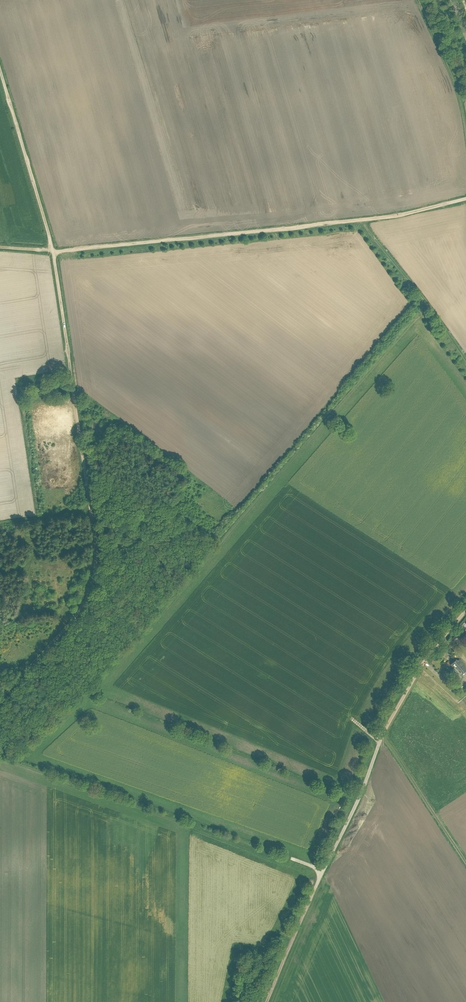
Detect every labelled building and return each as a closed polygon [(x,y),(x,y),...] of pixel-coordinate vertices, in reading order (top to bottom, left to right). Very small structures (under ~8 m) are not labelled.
[(454,642),(462,633),(460,631),(451,639),(454,642)] [(459,659),(458,661),(456,659),(450,664),(454,668),(452,670),(451,669),(450,670),(459,680),(463,676),(461,674),(465,670),(465,666),(459,659)]
